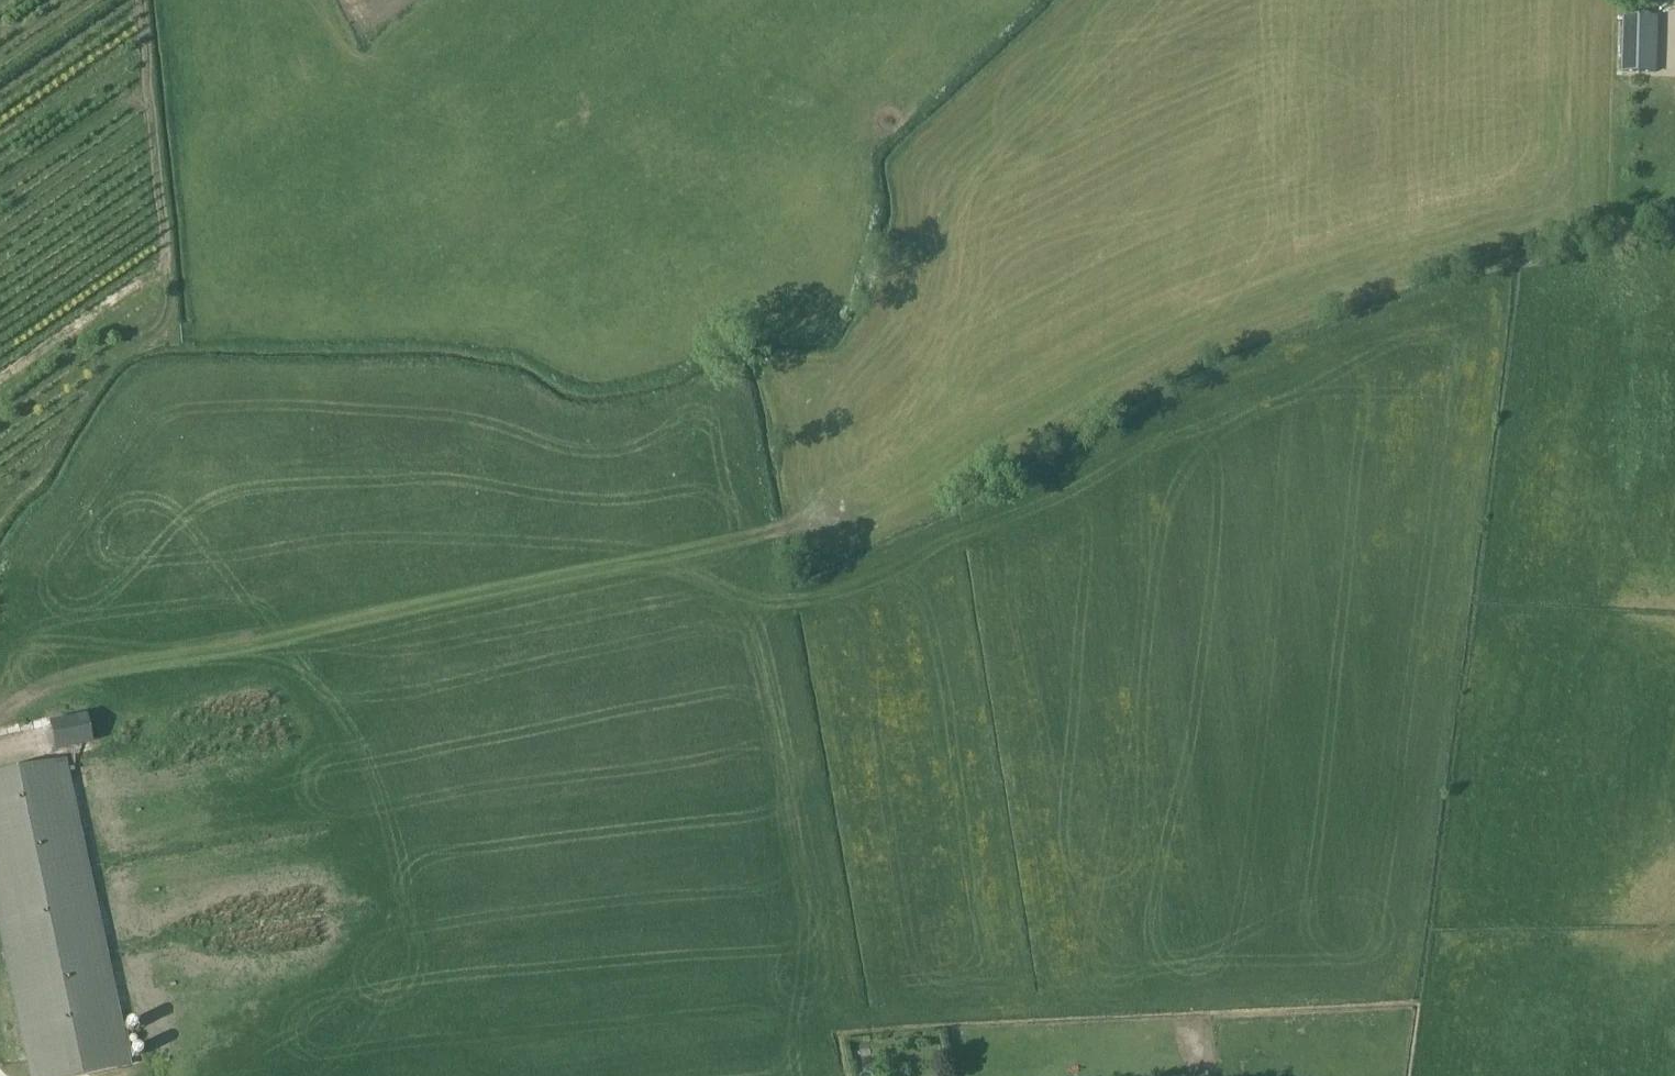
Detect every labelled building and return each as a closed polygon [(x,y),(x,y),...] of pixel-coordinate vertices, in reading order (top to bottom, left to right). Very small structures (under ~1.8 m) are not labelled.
[(1618,72),(1656,73),(1657,16),(1620,15),(1618,72)] [(60,746),(90,740),(85,718),(56,723),(60,746)] [(0,774),(0,927),(32,1075),(80,1075),(128,1066),(63,761),(0,774)]
